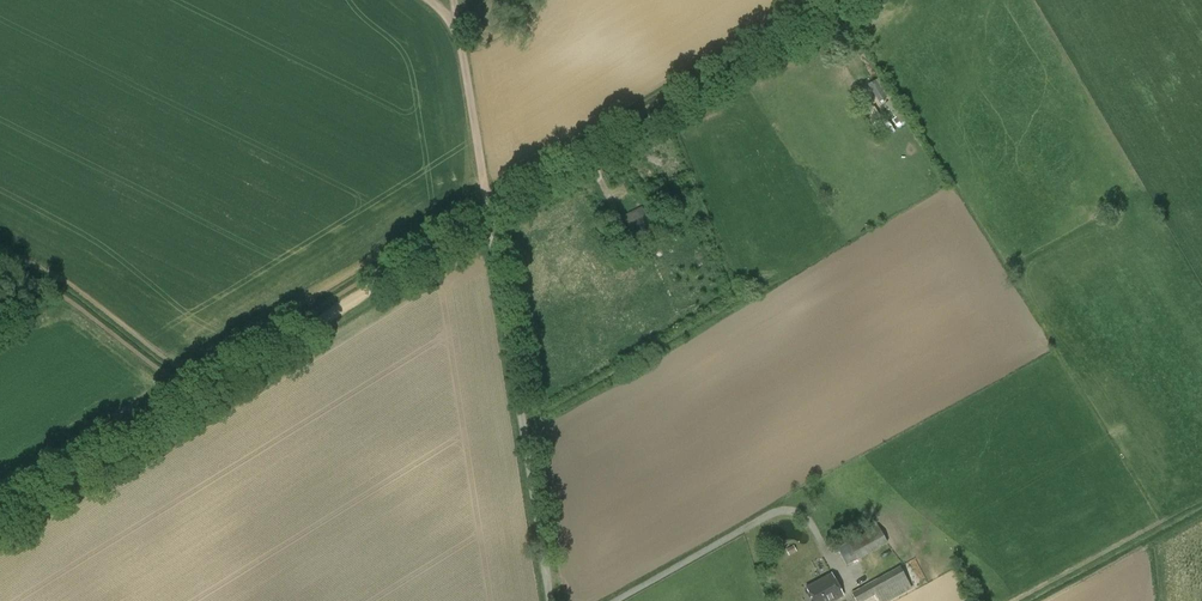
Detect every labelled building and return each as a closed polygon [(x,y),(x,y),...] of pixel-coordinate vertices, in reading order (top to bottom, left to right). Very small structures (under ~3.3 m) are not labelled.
[(868,85),(879,103),(892,94),(881,77),(868,85)] [(622,216),(632,237),(652,228),(642,207),(622,216)] [(857,560),(888,544),(878,526),(836,548),(841,556),(851,550),(857,560)] [(912,589),(900,566),(851,593),(855,600),(864,600),(875,595),(879,600),(889,600),(912,589)] [(814,600),(834,600),(843,596),(831,573),(806,587),(814,600)]
